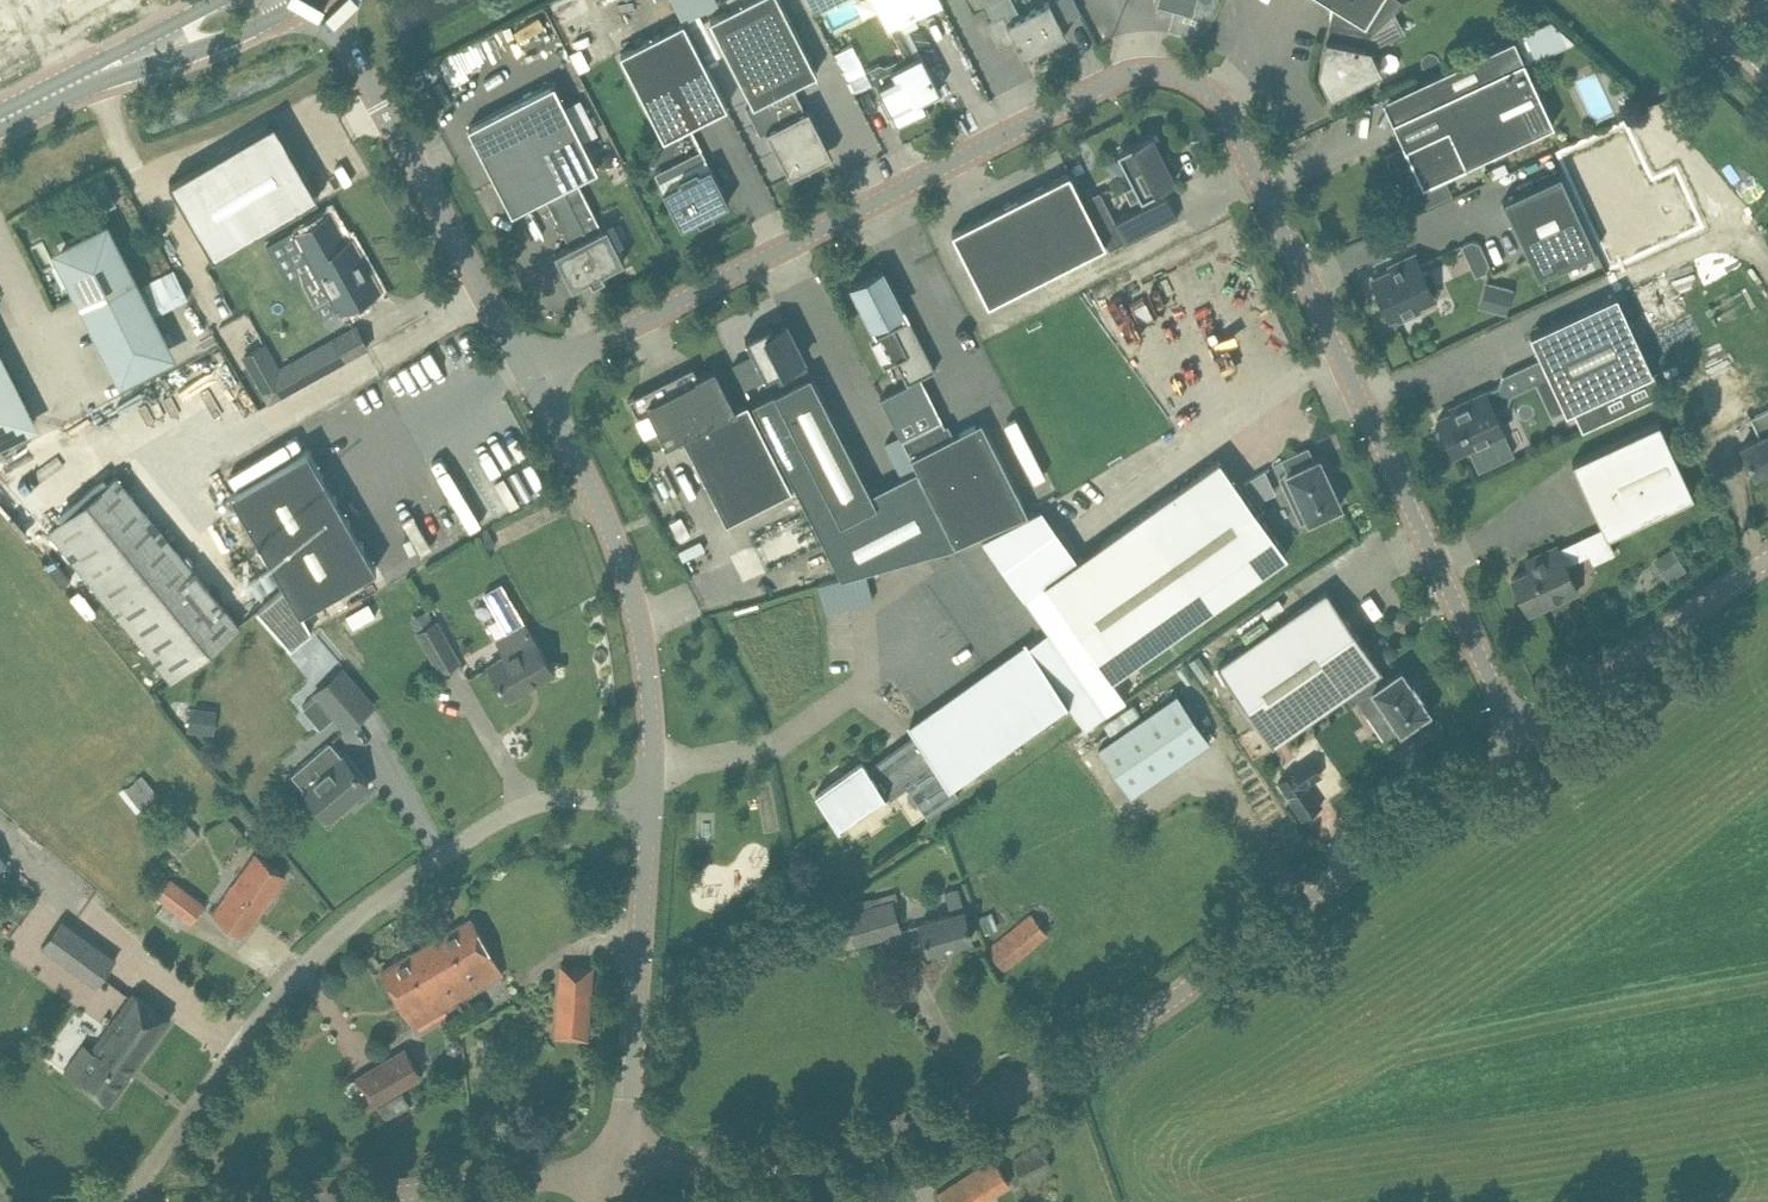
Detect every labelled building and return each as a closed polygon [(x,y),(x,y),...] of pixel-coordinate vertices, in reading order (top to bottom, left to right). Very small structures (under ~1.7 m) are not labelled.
[(684,19),(718,2),(717,1),(717,0),(675,0),(684,19)] [(710,18),(753,103),(745,107),(758,134),(767,129),(790,175),(823,158),(827,143),(809,107),(800,111),(788,87),(818,72),(781,0),(745,0),(732,7),(710,18)] [(815,11),(837,0),(810,0),(815,11)] [(890,27),(899,22),(942,0),(877,0),(890,27)] [(973,9),(992,0),(969,0),(973,9)] [(1049,0),(1008,21),(1004,12),(993,17),(987,21),(1000,46),(1015,39),(1024,56),(1066,34),(1060,22),(1081,11),(1076,0),(1049,0)] [(1166,2),(1192,9),(1195,0),(1166,0),(1166,2)] [(1403,0),(1330,0),(1333,2),(1329,21),(1374,30),(1404,1),(1403,0)] [(1518,33),(1528,57),(1565,42),(1555,18),(1518,33)] [(684,20),(621,52),(664,137),(727,105),(684,20)] [(899,22),(890,27),(907,60),(891,68),(895,75),(878,84),(885,97),(880,100),(888,117),(894,114),(897,120),(926,105),(923,98),(940,89),(922,52),(916,55),(899,22)] [(1397,174),(1415,166),(1423,184),(1554,123),(1514,36),(1421,79),(1422,81),(1426,79),(1435,99),(1431,101),(1432,102),(1436,101),(1448,125),(1406,144),(1404,140),(1403,140),(1404,144),(1387,153),(1397,174)] [(1370,46),(1326,37),(1318,72),(1327,89),(1339,83),(1343,90),(1382,70),(1370,46)] [(579,48),(570,53),(579,71),(588,66),(579,48)] [(865,70),(848,78),(854,91),(871,83),(865,70)] [(581,98),(567,105),(554,81),(468,125),(512,212),(546,194),(571,243),(555,251),(573,286),(592,276),(593,279),(595,278),(595,277),(600,274),(601,275),(602,274),(601,271),(624,259),(620,250),(607,224),(602,227),(577,179),(599,168),(584,140),(576,123),(590,116),(581,98)] [(274,120),(169,181),(214,257),(318,196),(274,120)] [(1572,145),(1557,152),(1611,269),(1704,226),(1676,167),(1652,178),(1626,120),(1572,145)] [(1124,188),(1131,201),(1141,196),(1142,196),(1175,179),(1169,167),(1174,165),(1168,152),(1163,154),(1151,132),(1118,149),(1135,183),(1124,188)] [(729,201),(711,165),(699,171),(697,167),(679,176),(681,180),(663,189),(682,225),(698,217),(700,221),(715,213),(713,209),(729,201)] [(952,231),(989,302),(1106,243),(1070,171),(952,231)] [(1503,199),(1539,277),(1597,250),(1561,172),(1503,199)] [(1114,218),(1126,242),(1178,215),(1166,192),(1114,218)] [(341,307),(376,287),(351,243),(347,245),(331,216),(299,233),(316,263),(341,307)] [(81,234),(70,240),(73,246),(60,252),(81,293),(93,287),(101,304),(89,309),(123,375),(168,352),(135,286),(131,288),(123,272),(126,270),(106,229),(96,234),(93,228),(82,234),(82,233),(81,234)] [(1767,375),(1767,280),(1746,232),(1621,291),(1679,416),(1767,375)] [(1460,245),(1476,271),(1488,263),(1472,238),(1460,245)] [(1372,278),(1391,317),(1398,313),(1400,318),(1419,309),(1417,305),(1435,296),(1415,253),(1401,260),(1403,264),(1372,278)] [(136,284),(150,312),(185,295),(172,267),(136,284)] [(886,271),(873,271),(849,283),(876,335),(893,327),(906,354),(895,359),(907,383),(935,368),(886,271)] [(1491,281),(1484,306),(1506,312),(1513,287),(1491,281)] [(1566,411),(1573,408),(1583,429),(1663,392),(1617,293),(1530,333),(1566,411)] [(753,383),(791,364),(773,328),(762,334),(760,329),(732,343),(753,383)] [(266,341),(242,355),(260,388),(268,401),(302,382),(344,359),(333,339),(281,368),(266,341)] [(30,422),(0,363),(0,437),(30,422)] [(629,396),(647,431),(659,425),(668,443),(682,436),(727,522),(792,489),(748,402),(738,407),(717,366),(699,375),(693,363),(629,396)] [(752,402),(841,576),(955,544),(916,468),(871,491),(811,372),(752,402)] [(1437,430),(1443,445),(1449,442),(1453,452),(1468,445),(1479,469),(1513,453),(1503,430),(1504,429),(1494,408),(1507,402),(1499,385),(1486,391),(1486,390),(1458,403),(1460,407),(1437,418),(1442,428),(1437,430)] [(943,417),(902,438),(955,544),(1029,512),(1060,496),(1013,403),(952,434),(943,417)] [(1755,472),(1767,466),(1767,409),(1756,414),(1765,433),(1741,444),(1755,472)] [(1572,460),(1607,535),(1694,494),(1659,420),(1572,460)] [(1311,518),(1312,521),(1328,514),(1326,511),(1341,504),(1319,456),(1314,459),(1308,446),(1282,458),(1288,471),(1287,471),(1292,482),(1285,485),(1293,503),(1300,500),(1309,519),(1311,518)] [(377,566),(308,447),(231,491),(300,611),(301,610),(377,566)] [(1078,559),(1025,596),(1044,623),(1048,630),(1106,711),(1125,697),(1111,677),(1111,676),(1287,552),(1238,484),(1237,484),(1219,459),(1078,559)] [(1264,469),(1244,481),(1258,500),(1274,492),(1264,469)] [(171,680),(239,624),(117,475),(49,531),(171,680)] [(1589,553),(1583,541),(1560,551),(1557,545),(1508,568),(1529,613),(1565,596),(1564,595),(1562,596),(1554,579),(1570,572),(1566,563),(1589,553)] [(840,575),(816,583),(825,611),(848,603),(840,575)] [(502,582),(486,591),(503,621),(519,612),(502,582)] [(285,586),(258,609),(292,647),(312,630),(301,610),(300,611),(285,586)] [(1411,683),(1401,668),(1383,680),(1376,671),(1381,668),(1327,589),(1218,664),(1272,743),(1357,684),(1364,694),(1357,699),(1369,715),(1383,705),(1401,730),(1417,718),(1419,722),(1429,714),(1427,711),(1430,709),(1419,695),(1421,694),(1412,682),(1411,683)] [(434,621),(418,630),(441,670),(457,661),(434,621)] [(553,672),(525,623),(493,641),(502,656),(489,664),(509,697),(553,672)] [(862,758),(816,792),(844,831),(845,830),(839,822),(848,816),(854,811),(858,816),(871,806),(868,801),(883,791),(889,799),(890,798),(885,791),(902,779),(907,786),(928,815),(959,793),(951,781),(1066,699),(1085,725),(1101,714),(1106,711),(1048,630),(1035,640),(1029,644),(1028,643),(910,727),(914,733),(932,758),(916,769),(899,744),(868,766),(862,758)] [(374,704),(343,668),(326,682),(314,692),(345,728),(346,728),(374,704)] [(1177,691),(1099,745),(1132,793),(1210,739),(1177,691)] [(336,746),(330,740),(292,773),(304,788),(329,818),(369,784),(343,754),(343,755),(336,746)] [(137,811),(158,793),(142,772),(120,790),(137,811)] [(1311,790),(1292,804),(1302,819),(1321,805),(1311,790)] [(175,854),(198,834),(185,819),(162,839),(175,854)] [(242,935),(286,874),(255,852),(211,914),(242,935)] [(205,902),(170,876),(155,895),(163,901),(186,918),(191,921),(205,902)] [(963,909),(956,887),(945,890),(951,913),(921,921),(922,927),(929,950),(971,938),(965,915),(963,909)] [(858,944),(903,931),(893,897),(848,910),(858,944)] [(987,948),(1002,967),(1046,931),(1031,912),(987,948)] [(425,943),(381,969),(387,979),(414,1026),(458,1000),(503,974),(470,916),(425,943)] [(61,917),(42,944),(97,984),(116,957),(61,917)] [(561,963),(559,985),(556,1034),(587,1037),(592,965),(561,963)] [(84,1042),(64,1069),(111,1103),(130,1076),(129,1075),(171,1017),(134,990),(92,1048),(90,1047),(84,1042)] [(372,1103),(421,1074),(405,1048),(356,1077),(372,1103)] [(1022,1179),(1052,1164),(1042,1145),(1013,1160),(1022,1179)] [(944,1201),(979,1201),(1010,1182),(993,1156),(938,1192),(944,1201)]
